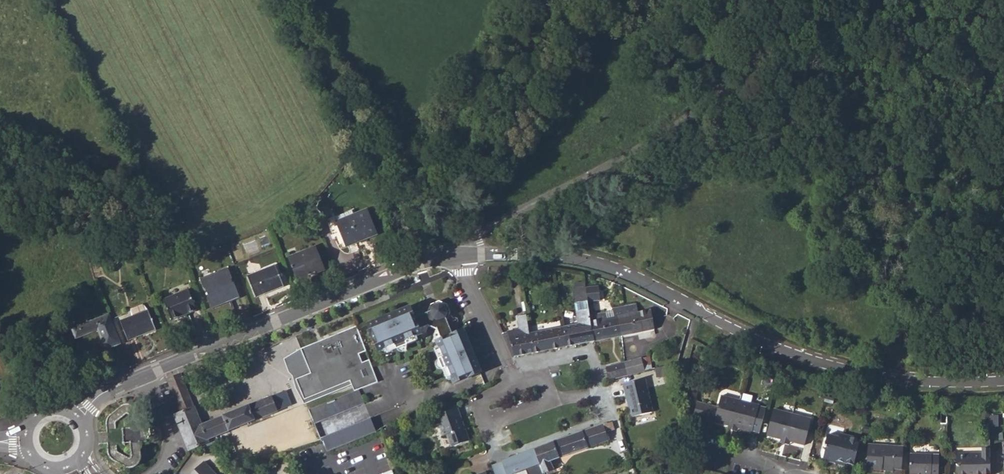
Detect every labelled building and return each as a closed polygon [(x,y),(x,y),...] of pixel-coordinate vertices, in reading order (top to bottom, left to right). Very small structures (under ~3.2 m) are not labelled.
[(330,225),(341,250),(370,237),(359,211),(330,225)] [(287,257),(296,280),(324,269),(315,246),(287,257)] [(247,277),(255,297),(282,286),(275,266),(247,277)] [(199,279),(211,308),(238,297),(227,268),(199,279)] [(572,289),(573,302),(586,300),(599,298),(597,285),(584,287),(577,289),(572,289)] [(163,300),(171,319),(196,309),(188,290),(163,300)] [(590,319),(586,300),(573,302),(577,324),(529,332),(526,315),(517,316),(519,328),(508,331),(513,356),(620,336),(616,317),(624,315),(623,306),(611,308),(612,312),(613,317),(606,318),(605,313),(605,311),(596,313),(597,320),(590,321),(590,319)] [(405,341),(420,335),(419,331),(430,328),(436,330),(440,341),(436,343),(442,359),(438,361),(442,371),(446,369),(452,385),(480,374),(473,357),(472,358),(469,349),(470,349),(463,331),(452,336),(446,322),(448,321),(451,314),(448,305),(440,301),(432,305),(430,313),(430,314),(415,320),(410,309),(394,315),(394,316),(384,320),(384,319),(368,325),(379,352),(395,346),(397,351),(407,347),(405,341)] [(616,317),(620,336),(653,330),(650,310),(637,312),(635,303),(623,306),(624,315),(616,317)] [(128,310),(128,318),(147,310),(143,304),(128,310)] [(155,330),(147,310),(128,318),(120,321),(127,341),(155,330)] [(96,330),(105,350),(120,343),(108,314),(71,329),(75,339),(96,330)] [(295,376),(305,402),(351,385),(353,390),(380,380),(357,327),(302,348),(285,359),(290,370),(295,376)] [(623,362),(626,376),(643,371),(640,358),(623,362)] [(605,367),(608,380),(626,376),(623,362),(605,367)] [(668,365),(654,369),(655,376),(670,374),(668,365)] [(174,415),(189,450),(208,443),(208,440),(211,439),(217,437),(291,405),(285,391),(201,425),(179,374),(166,379),(180,412),(174,415)] [(629,402),(632,418),(652,413),(644,380),(622,386),(626,403),(629,402)] [(358,390),(309,411),(314,424),(363,404),(358,390)] [(693,416),(714,422),(727,425),(733,427),(740,400),(721,396),(718,407),(697,402),(693,416)] [(737,428),(752,432),(752,431),(759,433),(766,409),(759,407),(759,406),(740,400),(733,427),(737,428)] [(127,468),(131,468),(134,467),(136,466),(138,464),(140,462),(141,459),(140,444),(147,444),(148,443),(157,442),(158,441),(159,440),(160,438),(161,436),(161,434),(160,433),(159,431),(157,430),(156,428),(154,428),(150,428),(147,428),(147,427),(142,427),(139,427),(139,426),(139,415),(138,411),(136,408),(134,406),(131,404),(128,404),(125,405),(121,406),(113,411),(109,415),(107,417),(106,419),(106,422),(106,429),(109,429),(113,428),(113,425),(113,422),(122,417),(125,415),(128,416),(129,416),(129,428),(123,428),(124,444),(130,444),(130,449),(130,456),(129,456),(126,457),(115,449),(115,445),(107,446),(107,453),(108,455),(109,456),(123,466),(127,468)] [(469,439),(464,427),(462,428),(457,417),(460,416),(457,407),(434,417),(438,425),(440,424),(444,436),(447,435),(451,446),(469,439)] [(774,410),(766,436),(785,441),(792,415),(774,410)] [(812,420),(792,415),(785,441),(790,443),(805,447),(812,420)] [(369,418),(320,438),(326,452),(375,432),(369,418)] [(533,449),(542,473),(553,469),(551,461),(588,448),(608,441),(605,433),(614,430),(611,422),(603,425),(602,423),(553,440),(533,449)] [(827,447),(823,459),(835,463),(836,459),(854,463),(860,437),(842,432),(841,437),(828,433),(824,446),(827,447)] [(895,467),(902,468),(903,445),(869,443),(867,468),(883,470),(883,467),(895,467)] [(953,452),(953,462),(956,463),(956,473),(961,473),(966,473),(966,472),(973,472),(972,473),(982,473),(990,473),(989,447),(982,447),(982,452),(953,452)] [(528,473),(541,473),(542,473),(533,449),(501,461),(506,473),(512,473),(526,469),(528,473)] [(939,455),(911,453),(910,473),(939,473),(939,455)] [(203,459),(188,473),(217,473),(203,459)]
